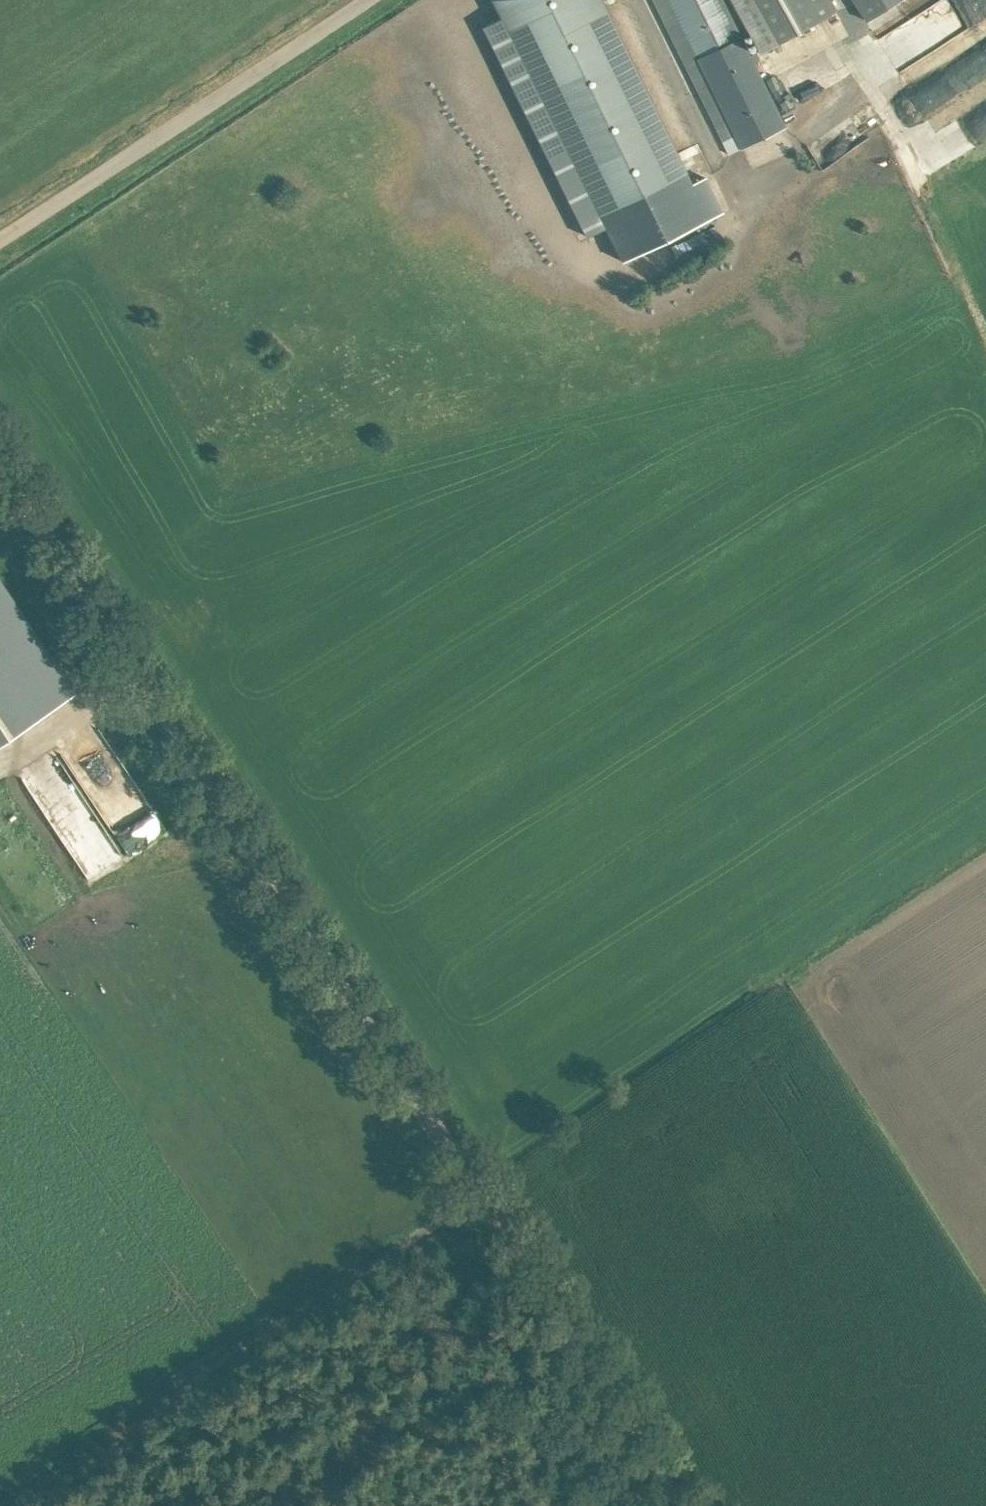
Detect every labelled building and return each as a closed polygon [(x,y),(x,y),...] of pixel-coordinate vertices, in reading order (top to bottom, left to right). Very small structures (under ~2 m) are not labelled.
[(501,17),(483,26),(588,238),(607,229),(599,215),(686,171),(602,0),(493,0),(501,17)] [(724,0),(655,0),(723,140),(734,135),(741,149),(787,127),(724,0)] [(760,53),(836,10),(830,0),(730,0),(760,53)] [(866,21),(900,0),(853,0),(866,21)] [(948,25),(985,6),(985,0),(939,0),(936,2),(948,25)] [(72,694),(0,585),(0,742),(72,694)]
